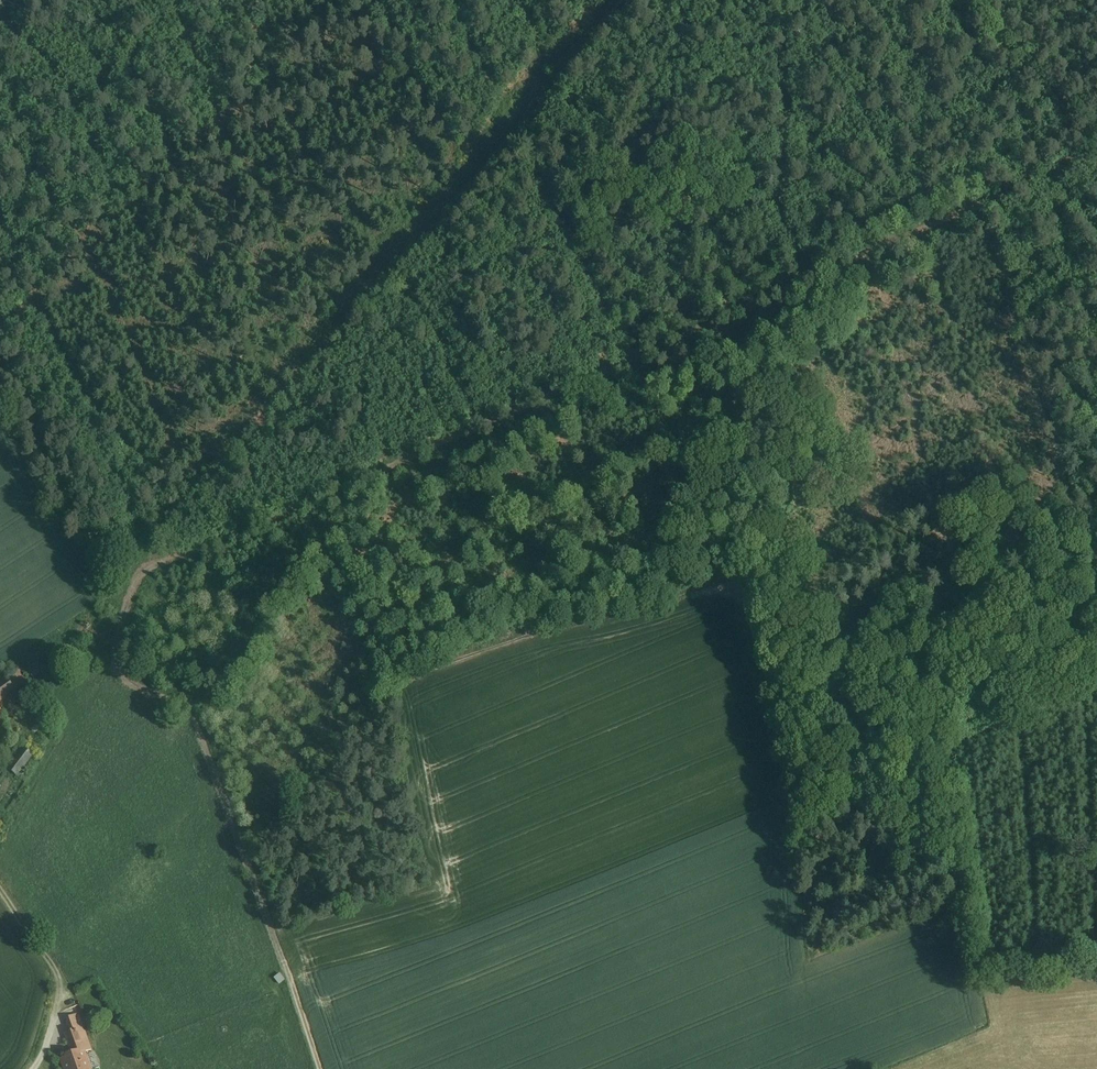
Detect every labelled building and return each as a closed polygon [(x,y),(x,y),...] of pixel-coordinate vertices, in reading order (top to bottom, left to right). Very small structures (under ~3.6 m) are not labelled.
[(0,684),(0,704),(17,692),(7,679),(0,684)] [(25,749),(9,770),(17,777),(33,755),(25,749)] [(285,980),(280,974),(275,978),(279,984),(285,980)] [(79,1014),(68,1018),(67,1021),(71,1031),(83,1027),(79,1014)] [(65,1068),(91,1068),(81,1043),(88,1040),(83,1027),(71,1031),(66,1033),(73,1053),(67,1055),(68,1057),(61,1059),(65,1068)] [(101,1068),(94,1049),(88,1052),(94,1068),(96,1068),(101,1068)]
